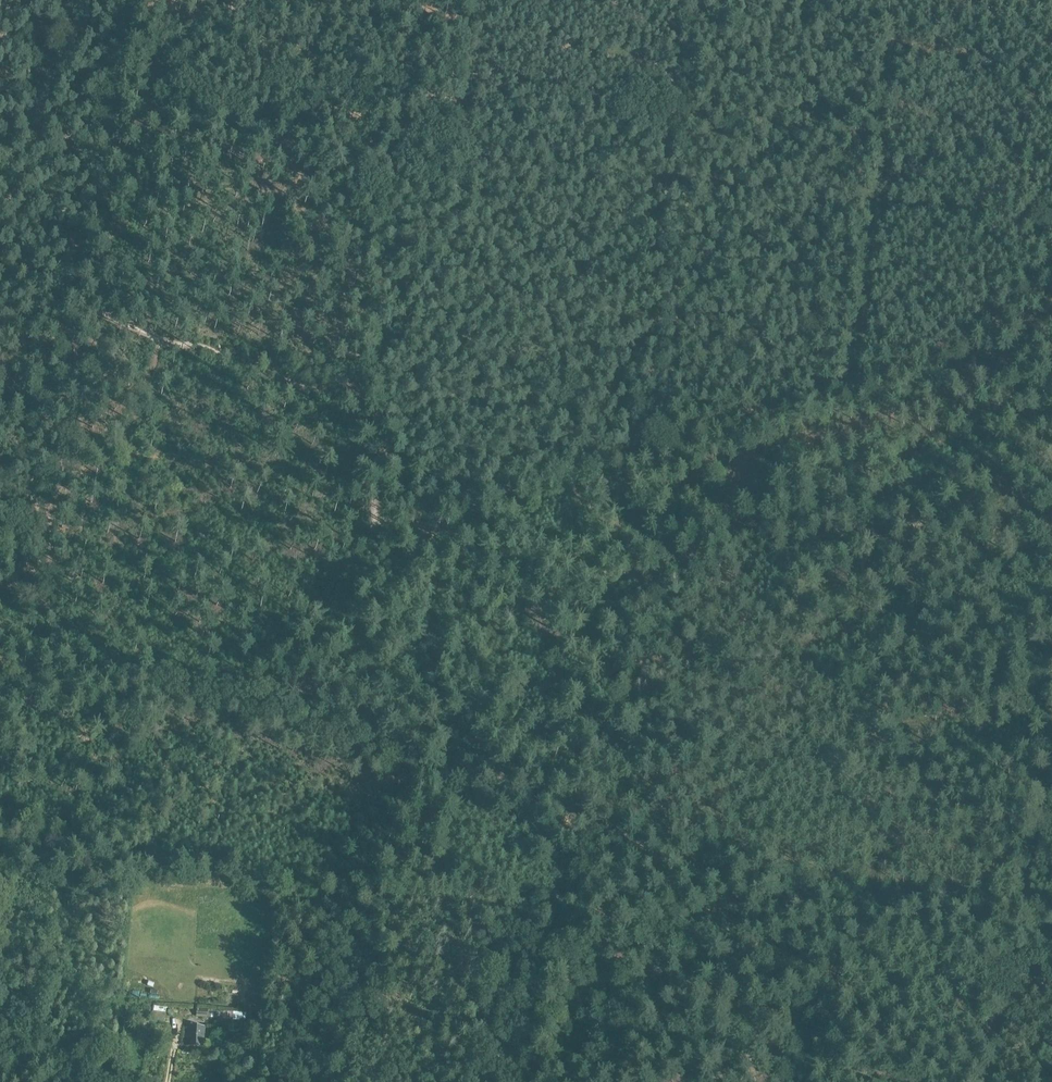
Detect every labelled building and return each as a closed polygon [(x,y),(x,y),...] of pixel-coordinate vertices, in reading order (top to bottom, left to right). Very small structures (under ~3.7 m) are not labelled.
[(188,1026),(187,1046),(203,1047),(204,1027),(188,1026)]
